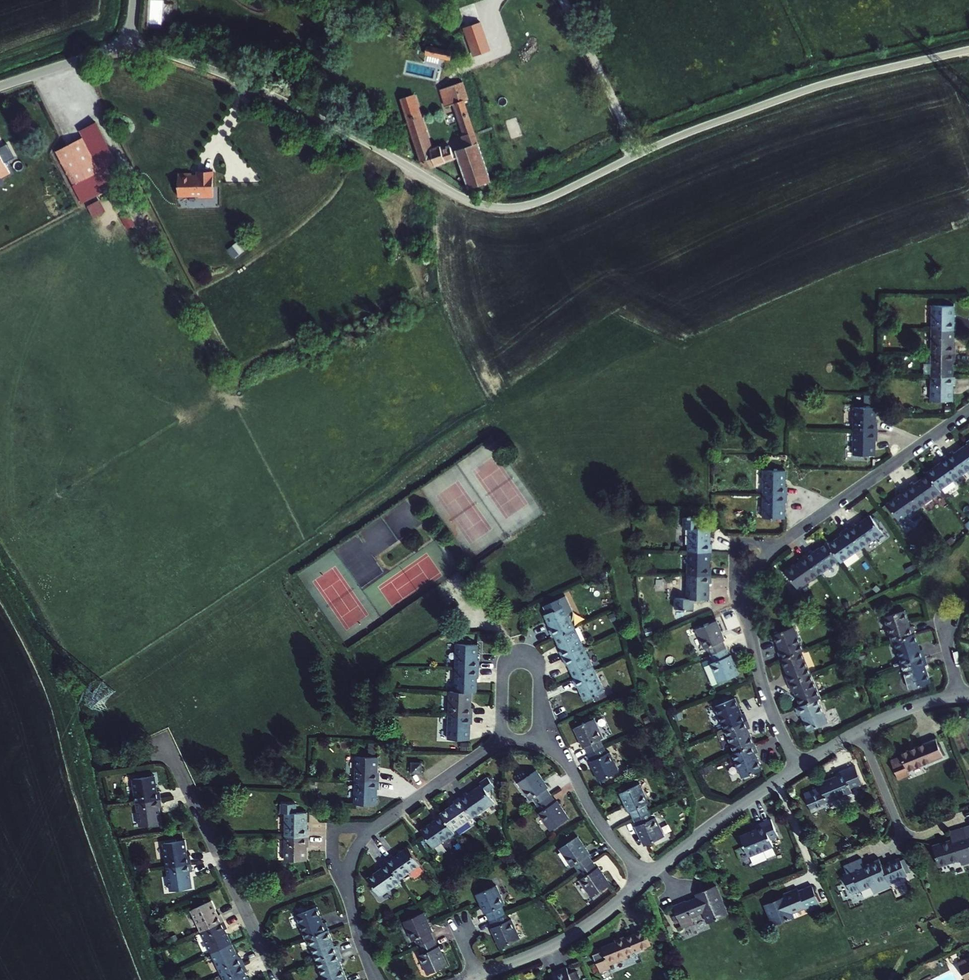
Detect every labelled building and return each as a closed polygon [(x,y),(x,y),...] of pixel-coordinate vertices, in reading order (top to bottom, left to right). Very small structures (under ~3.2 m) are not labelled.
[(481,22),(463,29),(473,57),(491,51),(481,22)] [(452,51),(427,46),(425,55),(450,61),(452,51)] [(465,102),(469,100),(463,82),(440,90),(446,107),(453,105),(464,136),(461,137),(465,148),(479,144),(465,102)] [(458,159),(456,152),(457,151),(457,150),(452,152),(450,145),(446,146),(447,149),(445,149),(444,147),(442,148),(441,146),(433,148),(416,94),(400,100),(421,163),(431,170),(458,159)] [(83,138),(56,152),(83,204),(117,186),(106,169),(117,162),(96,123),(80,131),(83,138)] [(492,182),(479,144),(465,148),(457,151),(456,152),(458,159),(469,191),(492,182)] [(0,149),(0,154),(5,164),(15,158),(8,145),(0,149)] [(2,179),(11,175),(5,164),(0,154),(0,176),(2,179)] [(192,173),(178,174),(178,198),(199,197),(200,199),(209,199),(209,197),(213,197),(213,178),(214,178),(214,171),(197,172),(197,175),(192,176),(192,173)] [(106,212),(100,200),(88,207),(93,219),(106,212)] [(129,214),(121,218),(127,229),(136,225),(129,214)] [(237,243),(228,250),(234,259),(244,252),(237,243)] [(932,305),(932,329),(954,329),(956,329),(956,322),(954,322),(954,306),(932,305)] [(954,345),(954,329),(932,329),(932,353),(956,353),(955,345),(954,345)] [(956,353),(932,353),(931,376),(953,376),(953,361),(955,361),(956,353)] [(953,376),(931,376),(931,400),(953,400),(953,384),(955,384),(955,377),(953,376)] [(876,407),(854,407),(854,431),(877,431),(878,423),(875,423),(876,407)] [(875,455),(875,439),(877,439),(877,431),(854,431),(854,455),(875,455)] [(955,454),(953,451),(946,456),(961,476),(968,470),(968,443),(955,454)] [(961,476),(946,456),(940,460),(942,463),(927,473),(929,475),(940,491),(961,476)] [(764,470),(764,494),(787,494),(788,486),(786,486),(786,470),(764,470)] [(941,493),(940,491),(929,475),(915,485),(914,482),(907,487),(920,507),(941,493)] [(900,521),(920,507),(907,487),(900,492),(902,494),(888,504),(900,521)] [(787,494),(764,494),(763,518),(786,518),(786,502),(787,502),(787,494)] [(848,528),(862,548),(883,533),(871,515),(856,526),(855,523),(848,528)] [(688,520),(684,520),(683,529),(689,529),(688,552),(710,552),(712,552),(712,544),(710,544),(711,529),(700,529),(700,521),(691,520),(691,519),(688,519),(688,520)] [(829,545),(840,560),(841,562),(862,548),(848,528),(842,532),(843,535),(829,545)] [(819,575),(840,560),(829,545),(827,543),(813,553),(812,551),(805,555),(819,575)] [(710,552),(688,552),(688,576),(712,576),(712,568),(710,568),(710,552)] [(798,589),(819,575),(805,555),(799,560),(800,562),(786,571),(798,589)] [(712,576),(688,576),(688,599),(677,599),(677,609),(683,609),(683,611),(688,611),(688,610),(694,610),(694,600),(709,600),(710,584),(711,584),(712,576)] [(565,606),(544,615),(551,630),(550,630),(553,638),(555,637),(575,628),(565,606)] [(892,641),(895,641),(915,634),(913,626),(910,627),(905,610),(884,617),(892,641)] [(708,648),(711,655),(727,649),(724,641),(725,641),(717,622),(697,630),(705,649),(708,648)] [(779,652),(782,659),(802,651),(805,650),(795,627),(774,635),(781,651),(779,652)] [(585,649),(575,628),(555,637),(562,651),(560,652),(563,659),(585,649)] [(920,650),(915,634),(895,641),(902,664),(925,657),(923,650),(920,650)] [(456,644),(456,668),(479,669),(479,661),(478,661),(478,645),(456,644)] [(575,680),(595,670),(585,649),(563,659),(567,666),(568,665),(575,680)] [(714,662),(711,663),(719,683),(739,674),(731,655),(729,656),(727,649),(711,655),(714,662)] [(786,676),(789,683),(812,674),(802,651),(782,659),(789,675),(786,676)] [(927,664),(925,657),(902,664),(910,689),(930,682),(925,665),(927,664)] [(479,669),(456,668),(455,692),(472,692),(477,693),(477,676),(479,676),(479,669)] [(605,692),(595,670),(575,680),(573,680),(577,688),(579,687),(585,702),(605,692)] [(795,689),(801,706),(819,698),(821,698),(812,674),(789,683),(792,690),(795,689)] [(472,692),(455,692),(450,691),(449,715),(473,716),(473,709),(471,709),(472,692)] [(725,730),(747,721),(744,713),(742,715),(735,698),(715,706),(725,730)] [(801,706),(796,707),(800,715),(802,714),(809,730),(829,722),(819,698),(801,706)] [(473,716),(449,715),(448,740),(470,740),(471,724),(472,724),(473,716)] [(600,740),(603,738),(594,719),(575,728),(584,747),(585,747),(588,754),(604,747),(600,740)] [(747,721),(725,730),(734,753),(754,745),(748,729),(750,728),(747,721)] [(943,756),(936,739),(901,753),(902,755),(891,760),(898,779),(910,774),(909,770),(943,756)] [(734,753),(733,754),(742,778),(762,769),(755,753),(757,752),(754,745),(734,753)] [(592,761),(591,762),(599,780),(619,772),(610,753),(607,754),(604,747),(588,754),(592,761)] [(356,757),(356,781),(379,781),(379,774),(377,774),(378,757),(356,757)] [(413,763),(413,773),(423,773),(423,763),(413,763)] [(837,776),(819,783),(821,787),(804,794),(811,811),(828,805),(827,802),(852,792),(850,788),(862,783),(855,765),(836,773),(837,776)] [(551,795),(547,789),(548,788),(536,771),(518,783),(530,800),(533,798),(537,804),(551,795)] [(155,775),(133,779),(137,802),(161,799),(160,791),(157,792),(155,775)] [(460,797),(474,817),(494,802),(487,792),(495,787),(488,778),(480,783),(482,785),(468,795),(466,793),(460,797)] [(376,805),(377,789),(379,789),(379,781),(356,781),(355,804),(376,805)] [(640,784),(620,794),(629,813),(631,812),(634,819),(649,812),(646,805),(649,803),(640,784)] [(551,795),(537,804),(541,811),(538,813),(551,831),(569,818),(557,801),(556,802),(551,795)] [(441,814),(453,831),(474,817),(460,797),(453,802),(454,804),(441,814)] [(162,807),(161,799),(137,802),(140,826),(162,823),(159,807),(162,807)] [(285,836),(309,837),(309,829),(307,829),(307,813),(296,813),(296,803),(282,803),(281,813),(285,813),(285,836)] [(649,812),(634,819),(638,826),(636,827),(644,846),(664,836),(656,817),(652,819),(649,812)] [(434,848),(455,834),(453,831),(441,814),(434,819),(435,821),(421,831),(434,848)] [(778,836),(771,820),(755,826),(756,830),(740,836),(748,857),(773,847),(770,840),(778,836)] [(949,833),(951,840),(932,846),(939,866),(960,860),(962,863),(968,861),(968,827),(964,829),(949,833)] [(309,837),(285,836),(285,861),(307,861),(307,844),(309,844),(309,837)] [(588,855),(590,854),(578,836),(559,849),(571,866),(574,864),(578,870),(592,861),(588,855)] [(190,856),(188,856),(185,840),(164,843),(167,867),(191,864),(190,856)] [(393,855),(386,859),(395,871),(400,879),(421,865),(409,847),(394,857),(393,855)] [(859,890),(887,878),(889,883),(897,880),(897,879),(906,874),(900,858),(890,862),(891,865),(883,868),(879,859),(864,865),(860,859),(848,864),(859,890)] [(380,896),(402,881),(400,879),(395,871),(386,859),(386,860),(387,862),(380,866),(381,868),(367,878),(380,896)] [(583,877),(580,879),(592,897),(610,885),(598,867),(597,868),(592,861),(578,870),(583,877)] [(191,864),(167,867),(171,891),(192,888),(190,872),(192,871),(191,864)] [(486,913),(489,920),(505,913),(502,906),(505,905),(496,886),(476,894),(485,913),(486,913)] [(821,907),(814,889),(813,886),(800,891),(799,889),(784,895),(785,897),(764,906),(773,926),(793,918),(792,914),(806,908),(807,913),(821,907)] [(728,915),(716,887),(703,892),(704,895),(698,898),(687,902),(686,902),(674,907),(680,922),(681,922),(684,928),(694,924),(692,917),(704,912),(709,924),(728,915)] [(212,900),(191,910),(202,932),(224,921),(221,914),(219,915),(212,900)] [(297,914),(305,938),(308,938),(329,930),(326,922),(323,923),(317,907),(297,914)] [(419,946),(434,939),(431,932),(433,932),(424,912),(404,921),(412,941),(415,939),(419,946)] [(505,913),(489,920),(493,927),(491,928),(500,947),(520,939),(511,919),(508,920),(505,913)] [(224,921),(202,932),(212,954),(232,944),(226,930),(228,929),(224,921)] [(308,938),(317,962),(340,953),(337,945),(335,946),(329,930),(308,938)] [(616,942),(592,951),(600,972),(611,968),(610,964),(628,957),(627,955),(652,945),(645,930),(626,938),(625,936),(615,940),(616,942)] [(439,946),(437,947),(434,939),(419,946),(422,954),(419,955),(428,974),(447,965),(439,946)] [(232,944),(212,954),(222,974),(244,964),(241,956),(238,957),(232,944)] [(317,962),(323,979),(338,979),(346,977),(340,961),(342,960),(340,953),(317,962)] [(959,964),(967,979),(968,979),(968,959),(959,964)] [(222,974),(224,979),(249,979),(245,972),(247,971),(244,964),(222,974)] [(575,976),(570,978),(569,974),(566,968),(553,973),(555,979),(553,979),(577,979),(575,976)]
